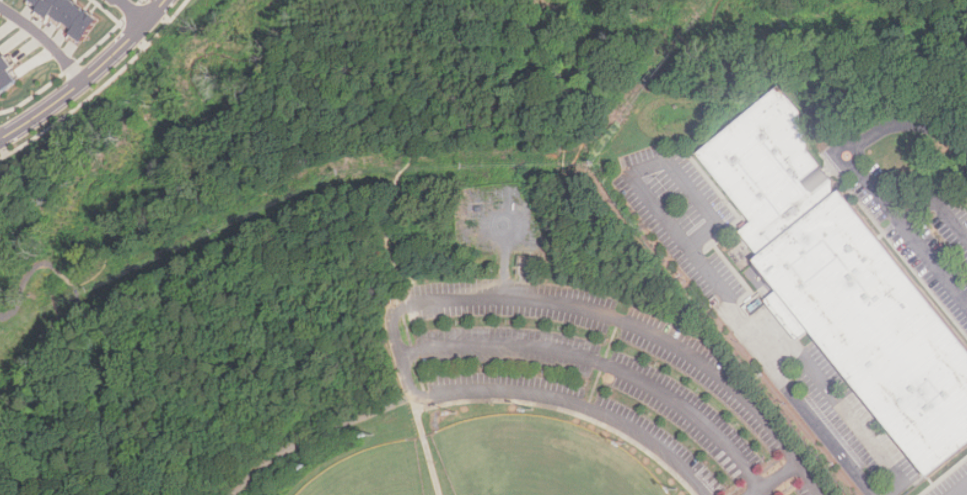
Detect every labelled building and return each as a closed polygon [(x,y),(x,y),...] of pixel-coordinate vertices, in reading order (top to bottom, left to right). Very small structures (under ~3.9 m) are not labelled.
[(88,40),(32,0),(72,0),(101,21),(88,40)] [(1,96),(21,82),(0,51),(0,95),(1,96)] [(821,163),(827,157),(784,86),(699,154),(755,222),(743,232),(763,257),(758,261),(781,291),(768,301),(799,341),(814,329),(933,479),(966,449),(966,346),(821,163)]
